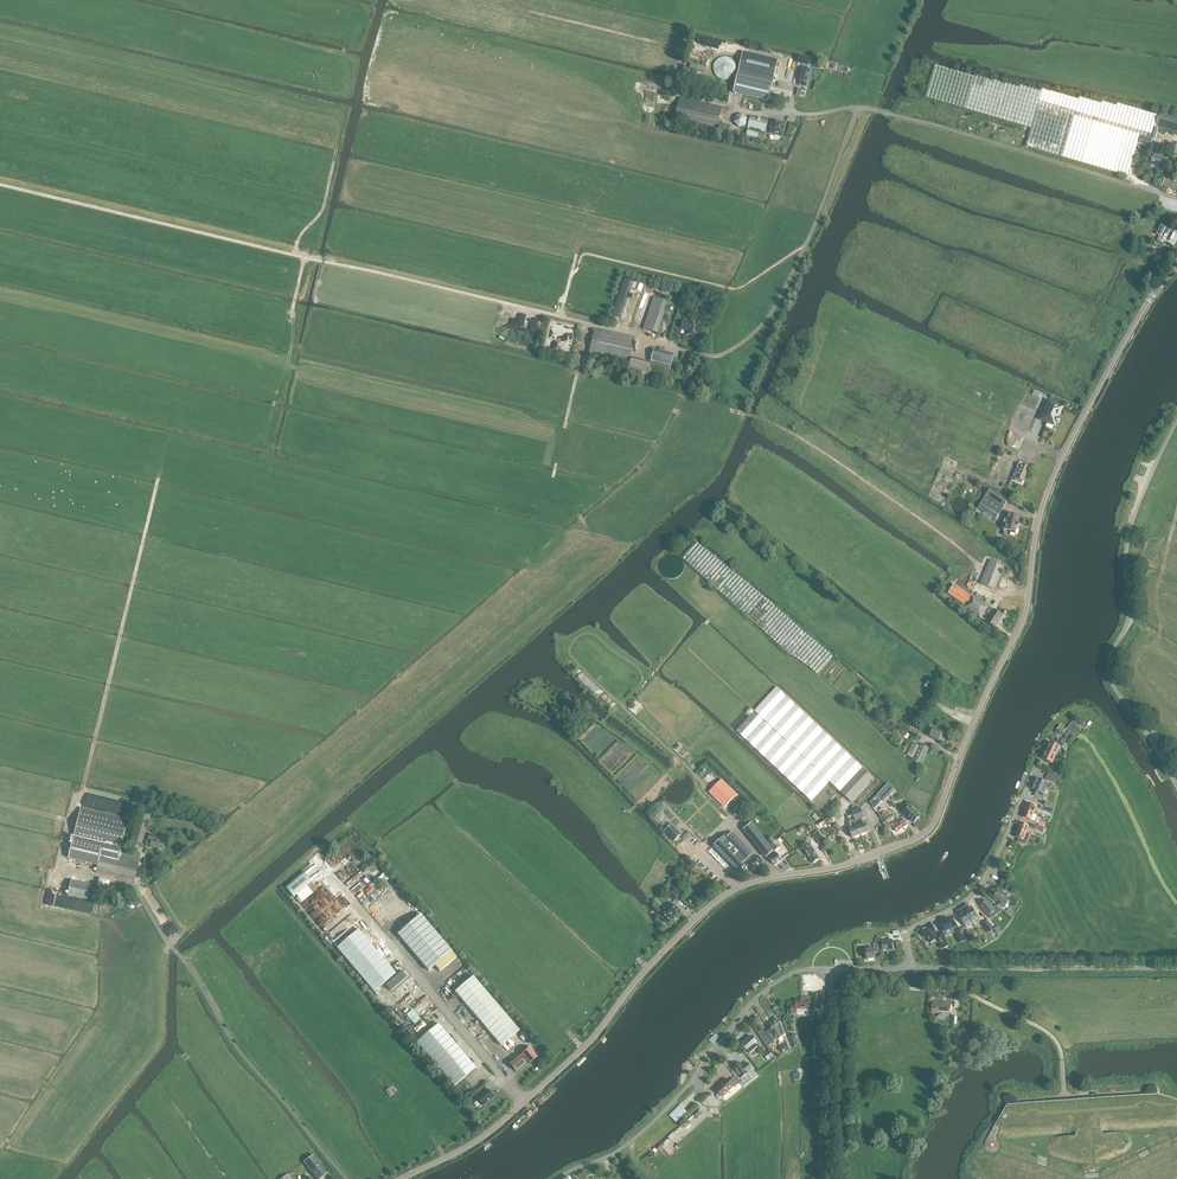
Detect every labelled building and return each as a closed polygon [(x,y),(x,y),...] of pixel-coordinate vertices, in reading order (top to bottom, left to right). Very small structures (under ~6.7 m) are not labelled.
[(726,51),(728,42),(704,35),(702,44),(726,51)] [(800,56),(798,63),(809,66),(811,59),(800,56)] [(714,71),(714,72),(714,73),(715,73),(715,74),(716,75),(716,76),(717,77),(718,77),(718,78),(719,78),(720,79),(721,79),(722,80),(723,80),(724,80),(725,80),(726,80),(727,80),(728,79),(729,79),(730,79),(731,78),(732,77),(733,77),(734,76),(734,75),(735,74),(735,73),(735,72),(736,71),(736,70),(736,69),(736,68),(736,67),(736,66),(735,65),(735,64),(734,63),(734,62),(733,61),(732,60),(731,60),(731,59),(730,59),(729,58),(728,58),(727,58),(726,58),(724,58),(723,58),(722,58),(721,58),(720,59),(719,59),(718,60),(717,61),(716,62),(715,63),(715,64),(714,65),(714,66),(714,67),(714,68),(714,69),(714,70),(714,71)] [(753,62),(742,59),(740,69),(750,71),(753,62)] [(705,67),(691,64),(690,68),(694,69),(692,75),(697,76),(698,70),(704,72),(705,67)] [(974,77),(934,66),(925,97),(965,109),(1031,128),(1025,147),(1128,176),(1139,136),(1140,136),(1138,143),(1149,147),(1152,139),(1155,140),(1159,128),(1156,127),(1159,118),(1101,101),(1099,108),(1042,91),(1042,92),(1020,85),(1019,88),(1004,84),(1003,87),(985,82),(985,80),(981,79),(974,77)] [(812,70),(803,68),(802,68),(799,81),(808,84),(812,70)] [(774,78),(766,76),(739,70),(734,93),(768,101),(774,78)] [(680,98),(676,115),(675,121),(717,130),(722,107),(680,98)] [(1159,118),(1156,127),(1159,128),(1176,134),(1176,133),(1176,117),(1161,113),(1159,118)] [(734,123),(739,127),(745,126),(747,120),(743,114),(736,116),(734,123)] [(766,132),(769,121),(762,120),(750,116),(747,127),(765,132),(766,132)] [(783,137),(787,123),(787,124),(787,123),(786,123),(773,120),(769,133),(783,137)] [(720,124),(717,133),(729,136),(731,126),(720,124)] [(764,135),(757,133),(757,132),(747,129),(746,135),(756,138),(763,139),(764,135)] [(1150,153),(1150,152),(1149,150),(1149,149),(1148,148),(1146,147),(1145,146),(1144,146),(1141,147),(1139,148),(1138,149),(1138,150),(1137,152),(1137,154),(1138,156),(1139,157),(1140,158),(1142,159),(1143,159),(1144,159),(1145,159),(1147,158),(1148,157),(1148,156),(1149,155),(1150,154),(1150,153)] [(1166,169),(1169,159),(1153,155),(1150,164),(1166,169)] [(1162,186),(1176,191),(1176,184),(1165,179),(1162,186)] [(1175,232),(1161,225),(1159,230),(1162,232),(1157,241),(1162,244),(1164,241),(1168,244),(1173,248),(1176,240),(1176,232),(1175,231),(1175,232)] [(643,329),(657,333),(667,303),(653,298),(643,329)] [(695,323),(683,320),(681,329),(688,331),(687,335),(695,336),(696,333),(700,334),(702,325),(699,324),(701,320),(697,319),(695,323)] [(629,364),(631,358),(635,338),(594,329),(588,355),(629,364)] [(669,370),(673,357),(653,352),(650,363),(649,365),(650,365),(669,370)] [(649,365),(650,363),(631,358),(629,364),(627,373),(647,378),(647,377),(650,365),(649,365)] [(669,370),(650,365),(647,377),(666,382),(669,370)] [(1057,417),(1061,407),(1050,402),(1042,420),(1050,424),(1052,421),(1056,423),(1059,422),(1060,420),(1059,418),(1057,417)] [(1029,468),(1019,463),(1017,468),(1020,469),(1016,478),(1024,481),(1029,468)] [(978,508),(991,517),(996,520),(1008,501),(990,489),(978,508)] [(1018,527),(1017,526),(1018,523),(1019,524),(1019,523),(1018,523),(1019,517),(1005,513),(1002,529),(1005,530),(1004,535),(1014,538),(1017,529),(1016,529),(1017,527),(1018,527)] [(809,667),(817,674),(833,657),(772,605),(773,604),(696,542),(682,558),(789,654),(799,661),(809,667)] [(990,560),(980,584),(995,590),(1005,567),(990,560)] [(981,618),(985,612),(990,616),(987,622),(995,627),(1003,615),(995,610),(994,610),(988,606),(988,607),(954,585),(948,594),(962,603),(961,605),(965,608),(981,618)] [(596,694),(601,689),(584,672),(579,677),(596,694)] [(752,710),(750,707),(746,712),(750,716),(736,731),(811,801),(829,781),(840,792),(862,768),(777,688),(754,711),(752,710)] [(1083,716),(1078,723),(1083,726),(1088,720),(1083,716)] [(1074,736),(1081,729),(1073,721),(1066,729),(1074,736)] [(1070,733),(1061,725),(1055,732),(1056,733),(1056,734),(1058,736),(1061,733),(1066,737),(1070,733)] [(930,737),(939,741),(943,733),(935,729),(936,728),(931,726),(929,729),(932,731),(930,737)] [(1047,751),(1055,755),(1059,746),(1051,742),(1047,751)] [(921,765),(929,749),(921,744),(912,761),(921,765)] [(1055,755),(1047,751),(1043,759),(1051,763),(1055,755)] [(874,779),(862,768),(840,792),(851,802),(874,779)] [(1056,784),(1059,776),(1048,772),(1045,779),(1056,784)] [(1032,790),(1037,791),(1034,796),(1043,800),(1045,795),(1043,794),(1048,783),(1037,778),(1037,779),(1037,780),(1034,779),(1033,782),(1035,783),(1032,789),(1032,790)] [(709,792),(725,808),(738,795),(722,779),(709,792)] [(892,791),(886,786),(877,795),(882,801),(892,791)] [(882,801),(877,795),(870,803),(876,808),(882,801)] [(1025,810),(1034,813),(1036,806),(1028,803),(1025,810)] [(660,824),(662,821),(658,816),(667,808),(663,804),(651,815),(660,824)] [(920,816),(908,805),(902,812),(914,823),(920,816)] [(851,812),(852,812),(855,821),(865,818),(861,808),(851,812)] [(73,840),(69,857),(98,864),(101,853),(119,858),(121,850),(128,821),(80,809),(80,811),(76,827),(76,829),(73,838),(73,840)] [(1034,813),(1025,810),(1023,817),(1031,820),(1034,813)] [(908,825),(903,817),(900,819),(897,815),(895,817),(894,815),(891,817),(892,819),(895,817),(897,821),(903,829),(908,825)] [(861,826),(857,827),(860,835),(868,832),(865,824),(864,820),(860,821),(861,826)] [(903,829),(897,821),(892,824),(890,826),(887,821),(882,823),(888,831),(894,827),(897,832),(903,829)] [(834,825),(839,831),(842,829),(836,822),(834,825)] [(1018,830),(1026,833),(1029,826),(1020,823),(1018,830)] [(744,830),(766,857),(774,851),(752,824),(744,830)] [(674,842),(681,835),(671,825),(664,831),(674,842)] [(852,838),(860,835),(857,827),(853,829),(852,825),(848,826),(850,830),(849,830),(852,838)] [(1026,833),(1018,830),(1015,837),(1019,838),(1017,842),(1025,845),(1027,844),(1030,835),(1026,833)] [(813,835),(816,840),(821,836),(818,832),(813,835)] [(752,855),(753,854),(733,833),(727,839),(723,844),(719,841),(714,846),(739,872),(744,867),(746,868),(749,865),(748,865),(755,858),(752,855)] [(156,835),(153,835),(149,834),(148,842),(151,843),(150,847),(162,850),(164,841),(155,839),(156,835)] [(825,841),(821,836),(816,840),(819,845),(825,841)] [(768,841),(776,850),(780,847),(778,845),(780,844),(777,840),(775,841),(772,837),(768,841)] [(801,847),(807,855),(814,851),(808,843),(801,847)] [(819,859),(814,851),(807,855),(813,864),(819,859)] [(776,852),(769,858),(770,859),(775,865),(782,860),(776,852)] [(134,882),(139,863),(119,858),(101,853),(98,864),(96,873),(134,882)] [(754,871),(763,862),(758,856),(755,858),(748,865),(749,865),(754,871)] [(369,884),(373,889),(389,879),(386,873),(369,884)] [(71,881),(68,895),(87,899),(90,885),(71,881)] [(297,901),(302,896),(289,881),(284,886),(297,901)] [(675,889),(669,895),(675,900),(681,894),(675,889)] [(1007,896),(1007,894),(1004,892),(1003,893),(1002,893),(998,890),(992,898),(999,903),(997,906),(1003,910),(1005,907),(1010,900),(1006,897),(1007,896)] [(141,904),(135,897),(126,905),(129,908),(134,903),(137,907),(141,904)] [(1003,911),(996,905),(994,908),(990,903),(989,904),(986,900),(981,905),(983,909),(989,916),(995,910),(999,913),(1000,913),(1003,911)] [(662,917),(669,924),(681,912),(674,905),(671,903),(660,914),(662,917)] [(970,906),(957,914),(963,925),(977,917),(970,906)] [(452,951),(421,915),(398,934),(429,971),(435,966),(440,972),(456,957),(451,952),(452,951)] [(940,921),(945,931),(953,928),(948,917),(946,918),(946,917),(942,919),(942,920),(940,921)] [(983,923),(989,932),(994,929),(988,919),(983,923)] [(930,943),(937,939),(935,934),(936,934),(932,925),(921,930),(925,938),(927,937),(930,943)] [(953,932),(960,943),(965,940),(959,929),(953,932)] [(396,973),(359,930),(337,948),(374,992),(396,973)] [(970,942),(975,939),(970,930),(965,933),(970,942)] [(895,948),(893,948),(892,939),(881,940),(883,950),(887,949),(887,955),(896,954),(895,948)] [(899,953),(903,952),(900,940),(895,942),(899,953)] [(867,959),(876,958),(875,952),(878,952),(877,943),(874,944),(874,949),(866,950),(867,959)] [(397,976),(386,985),(391,991),(402,982),(407,977),(403,971),(397,976)] [(473,977),(455,992),(501,1046),(519,1031),(473,977)] [(807,1009),(807,1015),(813,1015),(813,1008),(820,1008),(820,995),(813,995),(813,997),(807,997),(807,1009)] [(796,1009),(807,1009),(807,997),(802,997),(802,999),(796,999),(796,1005),(791,1005),(791,1013),(796,1013),(796,1009)] [(950,1013),(951,1003),(933,1002),(932,1012),(950,1013)] [(772,1021),(773,1023),(773,1022),(778,1029),(777,1029),(781,1035),(777,1038),(778,1039),(786,1034),(782,1026),(778,1019),(777,1020),(776,1018),(772,1021)] [(766,1042),(769,1046),(774,1042),(773,1041),(777,1038),(781,1035),(777,1029),(778,1029),(773,1022),(773,1023),(769,1026),(771,1028),(764,1033),(762,1031),(759,1033),(763,1039),(764,1038),(767,1042),(766,1042)] [(417,1042),(454,1086),(476,1068),(439,1024),(417,1042)] [(717,1033),(710,1040),(713,1043),(720,1037),(717,1033)] [(752,1036),(748,1040),(745,1039),(744,1041),(745,1041),(742,1044),(748,1051),(748,1050),(750,1053),(757,1047),(755,1044),(757,1043),(752,1036)] [(784,1053),(790,1049),(787,1043),(780,1048),(784,1053)] [(529,1062),(530,1063),(531,1062),(536,1058),(537,1057),(536,1056),(530,1050),(530,1049),(529,1048),(528,1049),(523,1053),(522,1054),(520,1057),(519,1056),(518,1058),(512,1063),(510,1064),(511,1065),(515,1070),(516,1071),(517,1070),(524,1065),(525,1063),(524,1062),(527,1060),(529,1062)] [(769,1061),(774,1057),(770,1051),(764,1055),(769,1061)] [(733,1068),(741,1078),(748,1073),(747,1072),(752,1068),(747,1063),(744,1065),(745,1066),(743,1067),(740,1063),(733,1068)] [(578,1072),(574,1068),(556,1084),(560,1089),(578,1072)] [(753,1076),(749,1072),(741,1078),(744,1083),(753,1076)] [(735,1087),(739,1083),(733,1078),(729,1081),(727,1079),(716,1090),(719,1093),(717,1095),(717,1096),(719,1098),(720,1098),(722,1096),(723,1097),(734,1086),(735,1087)] [(394,1093),(389,1088),(386,1091),(390,1097),(394,1093)] [(494,1097),(492,1094),(488,1090),(478,1098),(482,1103),(483,1105),(494,1097)] [(676,1122),(687,1112),(681,1106),(670,1116),(676,1122)] [(486,1112),(479,1118),(481,1121),(488,1115),(486,1112)] [(669,1136),(672,1139),(678,1135),(674,1131),(669,1136)] [(304,1162),(317,1178),(321,1178),(328,1173),(313,1155),(304,1162)]
